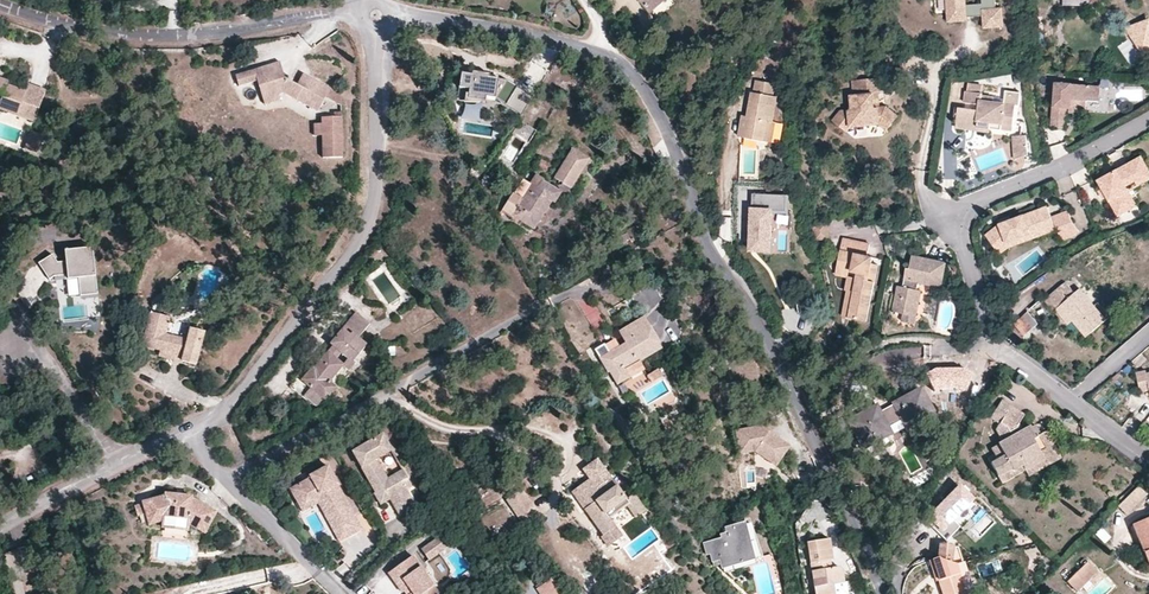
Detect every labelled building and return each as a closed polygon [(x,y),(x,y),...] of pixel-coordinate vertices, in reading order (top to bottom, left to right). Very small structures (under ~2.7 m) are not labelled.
[(651,13),(666,1),(666,0),(640,0),(651,13)] [(947,10),(948,20),(968,19),(967,15),(967,10),(976,9),(976,15),(984,14),(985,27),(1003,26),(1002,7),(997,7),(996,0),(947,0),(947,10)] [(1140,49),(1144,61),(1148,59),(1148,45),(1140,49)] [(279,61),(267,65),(271,80),(284,77),(279,61)] [(257,80),(259,86),(267,84),(272,96),(279,94),(284,92),(317,110),(326,97),(341,104),(342,92),(317,80),(311,91),(298,84),(284,77),(271,80),(267,65),(236,74),(239,85),(257,80)] [(311,91),(317,80),(303,73),(298,84),(311,91)] [(486,103),(487,99),(496,100),(521,115),(533,96),(508,81),(489,79),(489,76),(472,74),(471,77),(461,76),(459,90),(470,92),(469,101),(486,103)] [(2,96),(0,102),(0,108),(17,114),(21,102),(39,108),(45,91),(27,85),(25,91),(7,85),(7,80),(0,79),(0,95),(2,96)] [(768,121),(773,122),(777,98),(773,97),(775,84),(757,81),(755,94),(753,93),(749,117),(743,116),(739,137),(764,141),(768,121)] [(1066,108),(1068,108),(1074,108),(1085,108),(1086,99),(1098,100),(1099,85),(1055,82),(1053,106),(1051,105),(1050,128),(1064,129),(1066,108)] [(851,132),(879,129),(891,116),(886,112),(875,113),(874,99),(883,98),(881,83),(852,86),(854,101),(851,101),(852,115),(841,117),(833,126),(847,138),(851,132)] [(267,84),(259,86),(264,103),(280,99),(279,94),(272,96),(267,84)] [(965,100),(976,103),(981,103),(980,109),(975,108),(960,105),(958,117),(956,125),(967,127),(968,124),(990,128),(991,122),(1002,124),(1013,126),(1017,105),(1023,106),(1025,92),(1010,90),(1008,104),(993,102),(993,97),(982,94),(982,91),(967,89),(965,100)] [(584,107),(577,116),(592,127),(599,118),(584,107)] [(322,117),(322,123),(322,134),(322,155),(341,156),(341,116),(334,116),(322,117)] [(898,122),(891,116),(879,129),(886,134),(898,122)] [(776,123),(773,122),(768,121),(764,141),(773,143),(776,123)] [(513,135),(516,137),(526,143),(529,144),(536,131),(521,122),(513,135)] [(1001,130),(1002,129),(1002,124),(991,122),(990,128),(1001,130)] [(32,133),(25,150),(40,156),(47,139),(32,133)] [(1027,135),(1015,135),(1016,156),(1029,154),(1027,135)] [(573,144),(554,176),(572,187),(591,155),(573,144)] [(1137,181),(1148,175),(1148,168),(1143,157),(1101,179),(1119,215),(1138,206),(1128,186),(1137,181)] [(549,164),(541,160),(538,168),(546,172),(549,164)] [(549,200),(553,203),(555,204),(562,193),(544,181),(545,180),(536,175),(530,185),(532,186),(523,200),(513,194),(502,213),(510,219),(512,216),(531,228),(549,200)] [(1137,181),(1139,186),(1148,180),(1148,175),(1137,181)] [(788,199),(753,197),(751,254),(771,255),(773,214),(787,215),(788,199)] [(535,230),(553,203),(549,200),(531,228),(535,230)] [(1051,217),(1047,207),(1001,223),(984,234),(994,249),(1006,241),(1029,233),(1028,230),(1052,221),(1054,229),(1063,242),(1078,232),(1071,223),(1067,211),(1051,217)] [(625,234),(608,243),(611,249),(629,239),(625,234)] [(844,239),(837,269),(858,273),(849,318),(866,322),(876,277),(870,275),(872,265),(873,258),(867,256),(869,245),(844,239)] [(100,297),(95,250),(68,253),(69,264),(60,265),(55,257),(41,266),(48,276),(51,281),(54,280),(56,278),(71,277),(71,282),(81,281),(83,299),(100,297)] [(906,289),(902,288),(898,287),(893,313),(904,315),(915,317),(920,291),(917,291),(918,283),(940,288),(945,266),(912,260),(909,272),(906,271),(903,283),(907,284),(906,289)] [(878,266),(872,265),(870,275),(876,277),(878,266)] [(858,273),(837,269),(836,275),(848,278),(845,291),(848,291),(842,317),(849,318),(858,273)] [(51,281),(48,276),(44,278),(52,290),(58,286),(54,280),(51,281)] [(1054,312),(1056,311),(1060,307),(1072,321),(1086,337),(1106,320),(1080,289),(1075,293),(1066,283),(1044,301),(1054,312)] [(1060,307),(1056,311),(1067,325),(1072,321),(1060,307)] [(151,335),(157,313),(151,312),(146,333),(151,335)] [(170,317),(157,313),(151,335),(146,333),(143,345),(160,350),(159,355),(196,363),(204,331),(191,328),(187,339),(166,334),(170,317)] [(330,382),(342,366),(343,364),(337,359),(340,355),(346,360),(348,358),(353,362),(366,345),(357,338),(368,324),(355,313),(337,337),(339,339),(332,347),(315,369),(313,367),(302,381),(311,389),(305,396),(317,406),(323,398),(325,400),(335,387),(330,382)] [(1027,314),(1015,326),(1024,336),(1037,325),(1027,314)] [(915,317),(904,315),(902,323),(913,325),(915,317)] [(625,343),(619,346),(608,353),(599,358),(608,374),(610,373),(617,385),(629,379),(621,366),(659,345),(644,318),(619,332),(625,343)] [(330,345),(332,347),(339,339),(337,337),(330,345)] [(608,353),(619,346),(615,339),(605,345),(608,353)] [(662,349),(659,345),(621,366),(629,379),(644,370),(640,362),(662,349)] [(343,364),(342,366),(348,372),(354,363),(353,362),(348,358),(346,360),(343,364)] [(935,371),(926,376),(934,391),(964,390),(971,375),(962,371),(935,371)] [(1147,375),(1146,371),(1137,373),(1141,392),(1148,390),(1148,374),(1147,375)] [(901,418),(906,427),(914,422),(916,425),(934,416),(921,394),(880,415),(876,409),(864,416),(864,417),(852,424),(863,445),(888,432),(886,426),(901,418)] [(1000,424),(1010,408),(1002,401),(991,417),(1000,424)] [(1001,436),(1008,441),(1022,433),(1017,425),(1023,416),(1010,408),(1000,424),(1006,428),(1008,432),(1001,436)] [(914,422),(906,427),(908,430),(916,425),(914,422)] [(994,432),(1001,436),(1008,432),(1006,428),(1000,424),(994,432)] [(1035,426),(1031,428),(1036,437),(1039,435),(1040,434),(1035,426)] [(991,450),(994,456),(997,461),(991,465),(997,477),(1010,470),(1012,473),(1023,467),(1024,470),(1043,460),(1039,452),(1045,449),(1039,435),(1036,437),(1031,428),(1022,433),(1008,441),(991,450)] [(762,429),(737,432),(741,455),(756,452),(776,468),(790,450),(762,429)] [(1043,460),(1024,470),(1027,477),(1060,459),(1045,432),(1040,434),(1039,435),(1045,449),(1039,452),(1043,460)] [(354,455),(367,477),(369,475),(380,493),(377,495),(375,496),(383,506),(392,500),(401,495),(403,499),(410,495),(408,492),(405,487),(411,483),(404,472),(390,481),(378,462),(392,453),(383,437),(354,455)] [(997,461),(994,456),(988,460),(991,465),(997,461)] [(1010,470),(997,477),(1001,483),(1024,470),(1023,467),(1012,473),(1010,470)] [(333,483),(336,482),(330,470),(313,480),(313,482),(292,494),(300,508),(309,503),(311,505),(323,498),(341,529),(358,519),(340,488),(336,490),(333,483)] [(369,475),(367,477),(377,495),(380,493),(369,475)] [(572,493),(580,505),(584,501),(589,507),(584,510),(603,536),(601,538),(607,546),(616,540),(613,536),(618,532),(615,528),(616,527),(610,519),(627,507),(635,517),(645,510),(634,495),(627,501),(611,480),(597,489),(590,480),(572,493)] [(414,488),(411,483),(405,487),(408,492),(414,488)] [(1147,495),(1139,486),(1117,508),(1126,516),(1147,495)] [(521,490),(506,500),(522,522),(536,512),(521,490)] [(979,507),(965,491),(942,512),(949,520),(937,531),(950,546),(967,530),(961,524),(979,507)] [(150,525),(163,522),(164,518),(188,520),(189,524),(206,532),(216,512),(190,497),(168,495),(143,503),(143,505),(135,507),(138,517),(146,514),(150,525)] [(401,495),(392,500),(402,516),(417,507),(410,495),(403,499),(401,495)] [(309,503),(300,508),(305,517),(321,508),(343,544),(365,531),(358,519),(341,529),(323,498),(311,505),(309,503)] [(584,501),(580,505),(584,510),(589,507),(584,501)] [(164,518),(163,522),(163,528),(187,530),(189,524),(188,520),(164,518)] [(1132,525),(1148,565),(1148,518),(1132,525)] [(619,524),(616,527),(615,528),(618,532),(613,536),(616,540),(626,533),(619,524)] [(718,553),(721,565),(722,568),(754,560),(743,524),(726,529),(727,534),(721,536),(721,539),(704,544),(707,556),(710,555),(718,553)] [(1106,546),(1111,538),(1099,530),(1094,538),(1106,546)] [(442,539),(428,548),(435,558),(449,549),(442,539)] [(808,543),(815,593),(851,593),(849,583),(846,584),(843,571),(840,569),(831,570),(830,563),(833,562),(829,540),(808,543)] [(962,548),(947,549),(946,562),(953,581),(940,580),(945,593),(969,593),(968,583),(974,578),(968,565),(962,548)] [(714,567),(721,565),(718,553),(710,555),(714,567)] [(767,563),(775,593),(780,593),(781,593),(771,556),(765,558),(767,563)] [(409,592),(414,588),(418,593),(417,593),(431,593),(430,593),(439,587),(416,557),(393,574),(407,593),(409,592)] [(1087,561),(1066,581),(1075,591),(1095,571),(1087,561)] [(536,588),(540,593),(561,593),(549,578),(536,588)]
